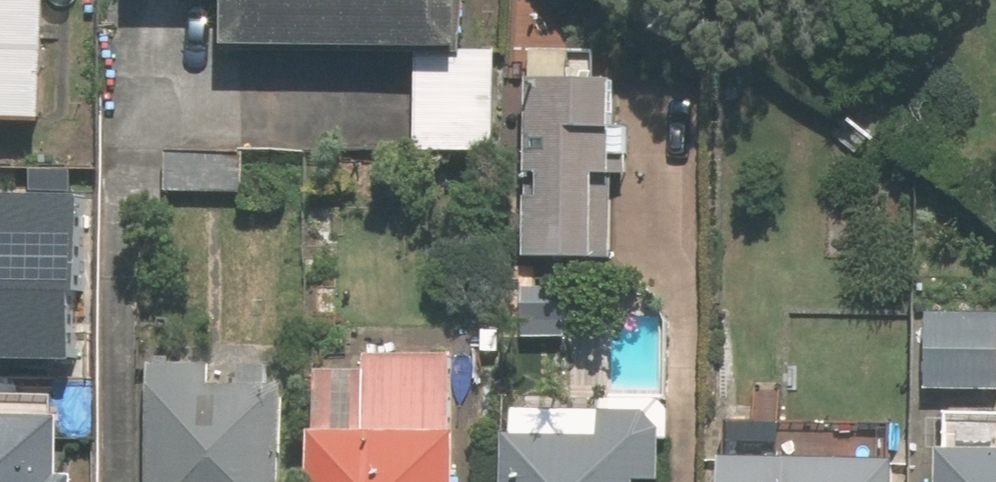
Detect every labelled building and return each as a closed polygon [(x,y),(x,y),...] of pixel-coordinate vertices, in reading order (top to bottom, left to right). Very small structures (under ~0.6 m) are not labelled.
[(60,114),(62,0),(0,0),(0,113),(60,114)] [(225,39),(464,44),(465,0),(225,0),(225,39)] [(506,152),(506,47),(427,47),(427,152),(506,152)] [(581,48),(539,47),(538,78),(541,78),(536,250),(607,252),(609,167),(626,168),(628,76),(599,75),(580,74),(581,48)] [(264,149),(174,146),(173,186),(263,189),(264,149)] [(935,310),(933,384),(995,386),(995,311),(935,310)] [(466,424),(460,424),(459,349),(373,350),(373,365),(320,365),(320,425),(319,425),(320,481),(466,481),(466,424)] [(158,481),(295,481),(297,376),(276,375),(277,363),(248,363),(248,378),(222,377),(223,356),(161,355),(158,481)] [(650,473),(673,473),(674,408),(665,396),(615,396),(613,405),(520,403),(520,428),(515,428),(514,481),(650,481),(650,473)] [(0,409),(0,481),(82,481),(83,470),(67,470),(69,411),(0,409)] [(955,440),(954,481),(995,481),(995,441),(955,440)] [(910,453),(737,448),(736,481),(909,481),(910,453)]
